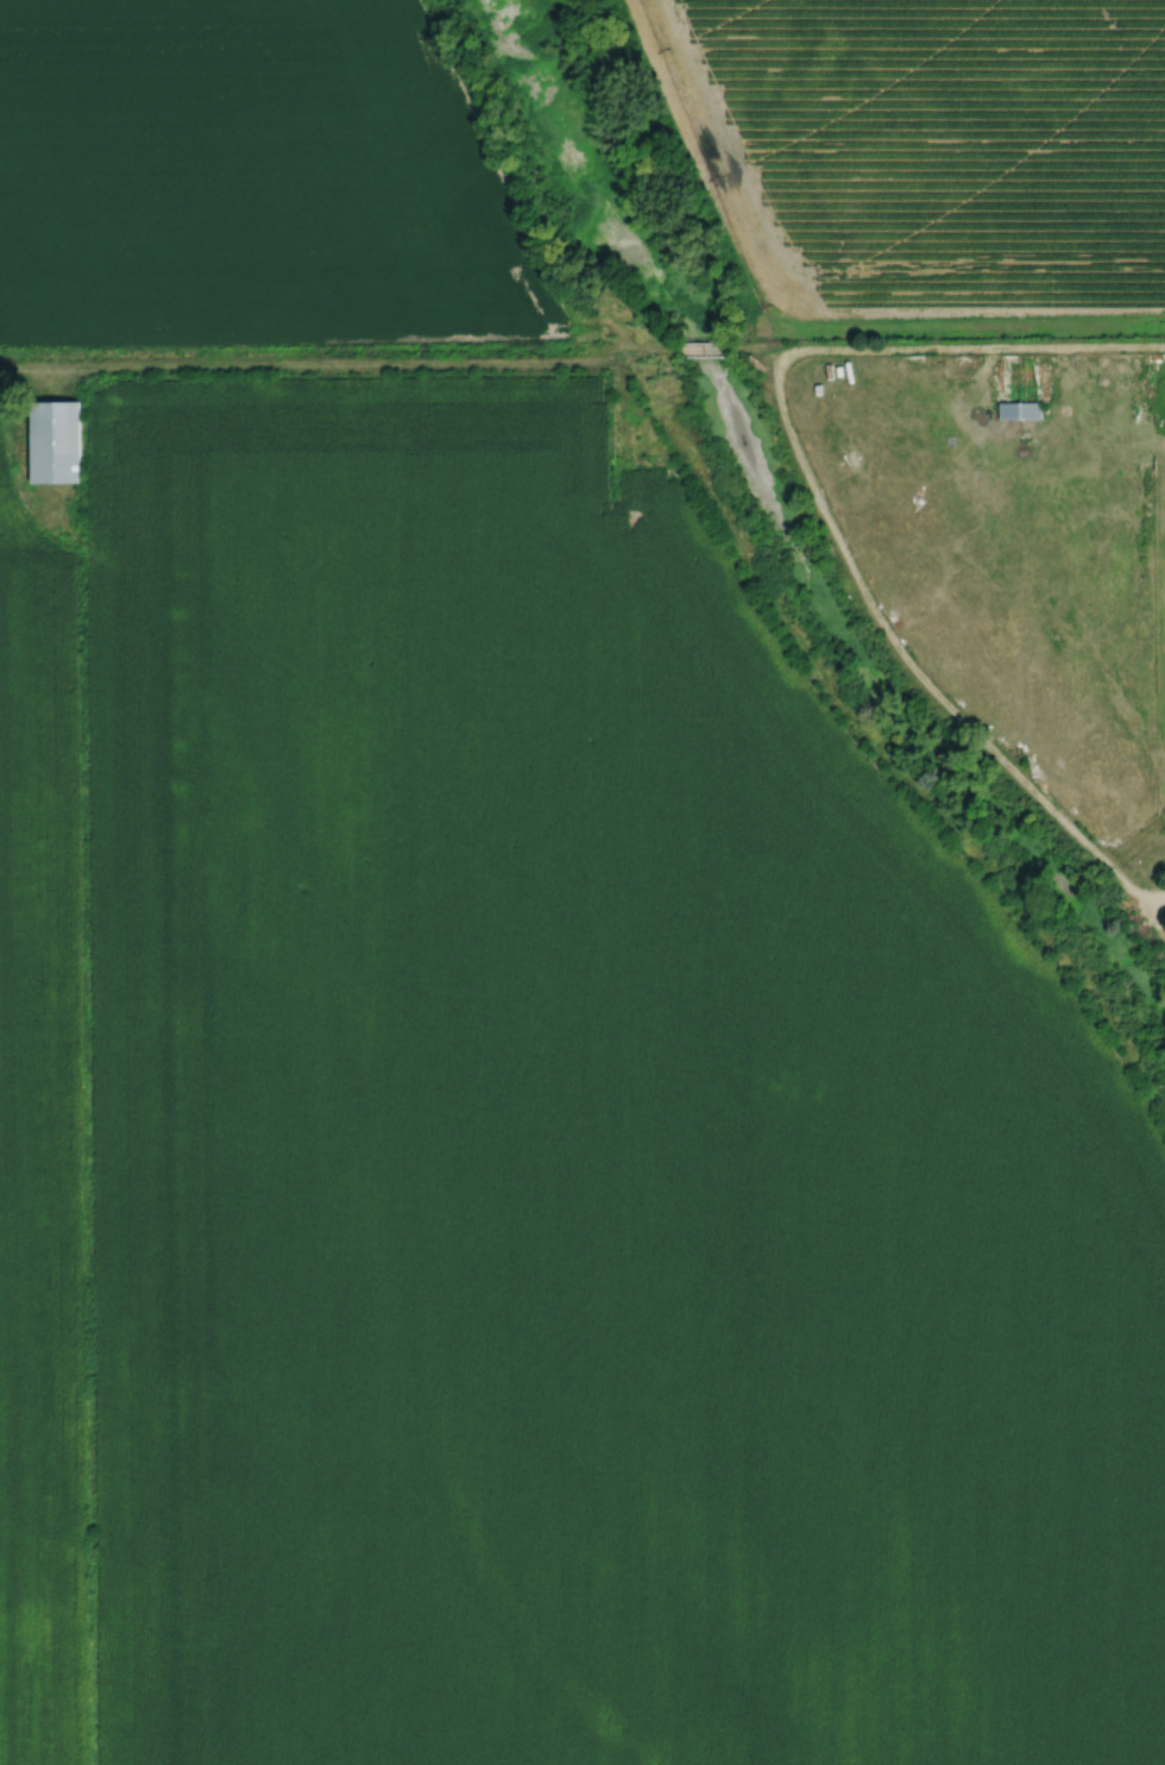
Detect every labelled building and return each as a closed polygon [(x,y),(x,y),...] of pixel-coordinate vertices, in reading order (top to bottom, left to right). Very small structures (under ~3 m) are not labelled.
[(745,359),(762,372),(768,366),(751,353),(745,359)] [(963,366),(963,375),(971,373),(970,365),(963,366)] [(29,401),(30,482),(78,482),(78,401),(29,401)] [(997,402),(999,419),(1040,417),(1040,401),(1020,401),(997,402)] [(796,407),(800,420),(806,417),(801,404),(796,407)]
